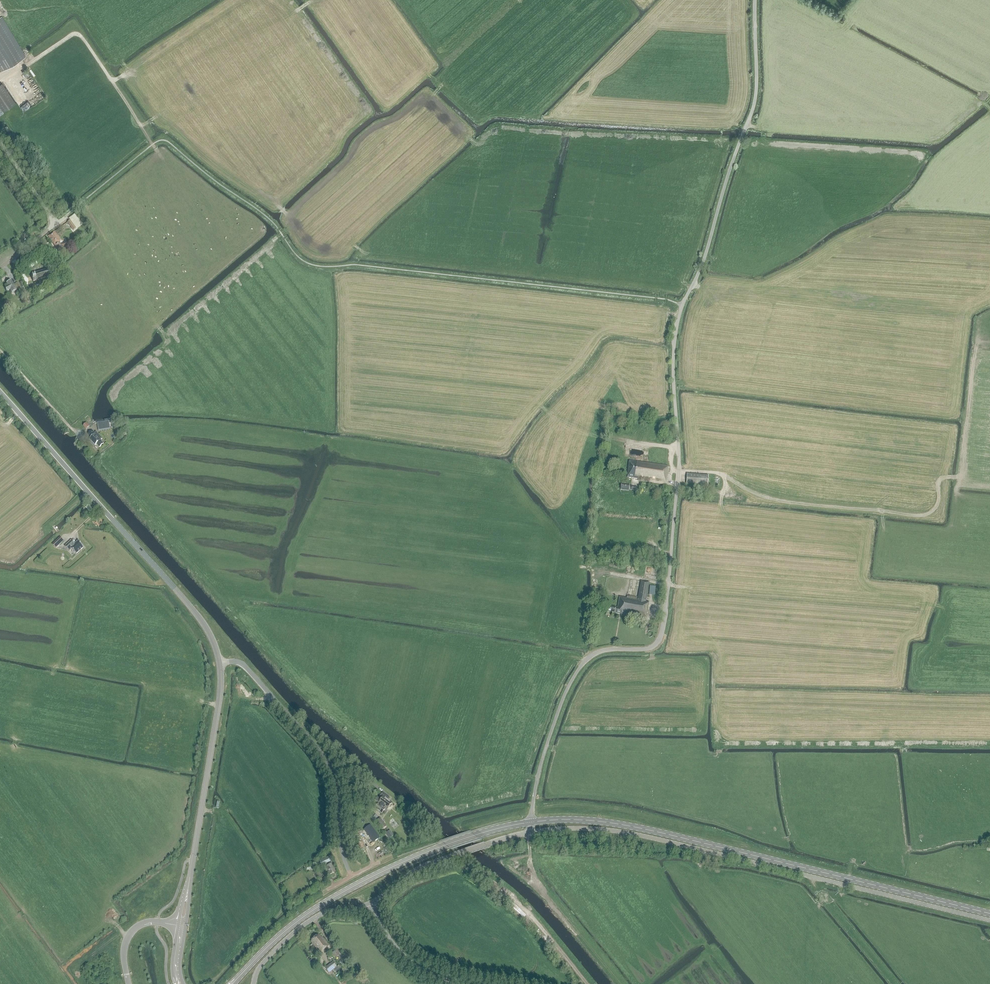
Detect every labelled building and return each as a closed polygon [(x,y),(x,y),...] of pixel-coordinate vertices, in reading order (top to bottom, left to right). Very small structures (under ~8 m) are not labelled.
[(0,18),(0,66),(3,71),(25,57),(1,17),(0,18)] [(0,85),(0,107),(3,112),(15,104),(2,84),(0,85)] [(30,100),(20,105),(24,112),(33,107),(30,100)] [(67,222),(73,231),(76,229),(70,220),(67,222)] [(61,240),(54,231),(47,236),(58,251),(63,248),(64,250),(70,246),(66,241),(61,245),(59,242),(61,240)] [(32,279),(33,281),(48,277),(50,274),(49,271),(46,270),(31,275),(31,277),(32,280),(32,279)] [(13,285),(10,281),(6,283),(8,286),(4,288),(6,291),(10,290),(11,293),(16,290),(20,288),(25,298),(28,297),(22,282),(19,283),(18,282),(13,285)] [(95,445),(96,444),(99,447),(104,443),(101,440),(102,439),(96,432),(95,434),(92,430),(88,434),(91,438),(89,439),(95,445)] [(627,478),(638,479),(638,481),(665,485),(668,466),(629,461),(627,478)] [(708,476),(687,474),(686,484),(701,485),(701,488),(707,489),(708,476)] [(58,546),(63,541),(60,537),(54,542),(58,546)] [(83,548),(84,547),(78,541),(77,541),(78,541),(75,544),(71,540),(71,541),(65,546),(64,546),(69,552),(70,551),(69,551),(71,549),(76,554),(83,547),(83,548)] [(607,606),(606,612),(621,614),(621,615),(645,620),(649,602),(646,601),(649,583),(641,581),(638,600),(637,600),(627,598),(619,597),(617,608),(607,606)] [(386,808),(387,809),(392,803),(387,800),(389,797),(383,793),(378,799),(377,798),(375,801),(379,803),(375,809),(381,814),(386,808)] [(380,818),(376,822),(382,830),(387,826),(380,818)] [(373,843),(380,838),(370,825),(364,829),(373,843)] [(385,834),(389,838),(393,835),(390,830),(385,834)] [(332,864),(330,860),(329,857),(319,861),(321,865),(327,863),(328,865),(326,866),(330,874),(335,872),(332,864)] [(319,953),(329,946),(323,938),(322,939),(318,934),(311,940),(312,940),(311,941),(319,953)] [(325,968),(328,973),(336,967),(333,962),(325,968)]
